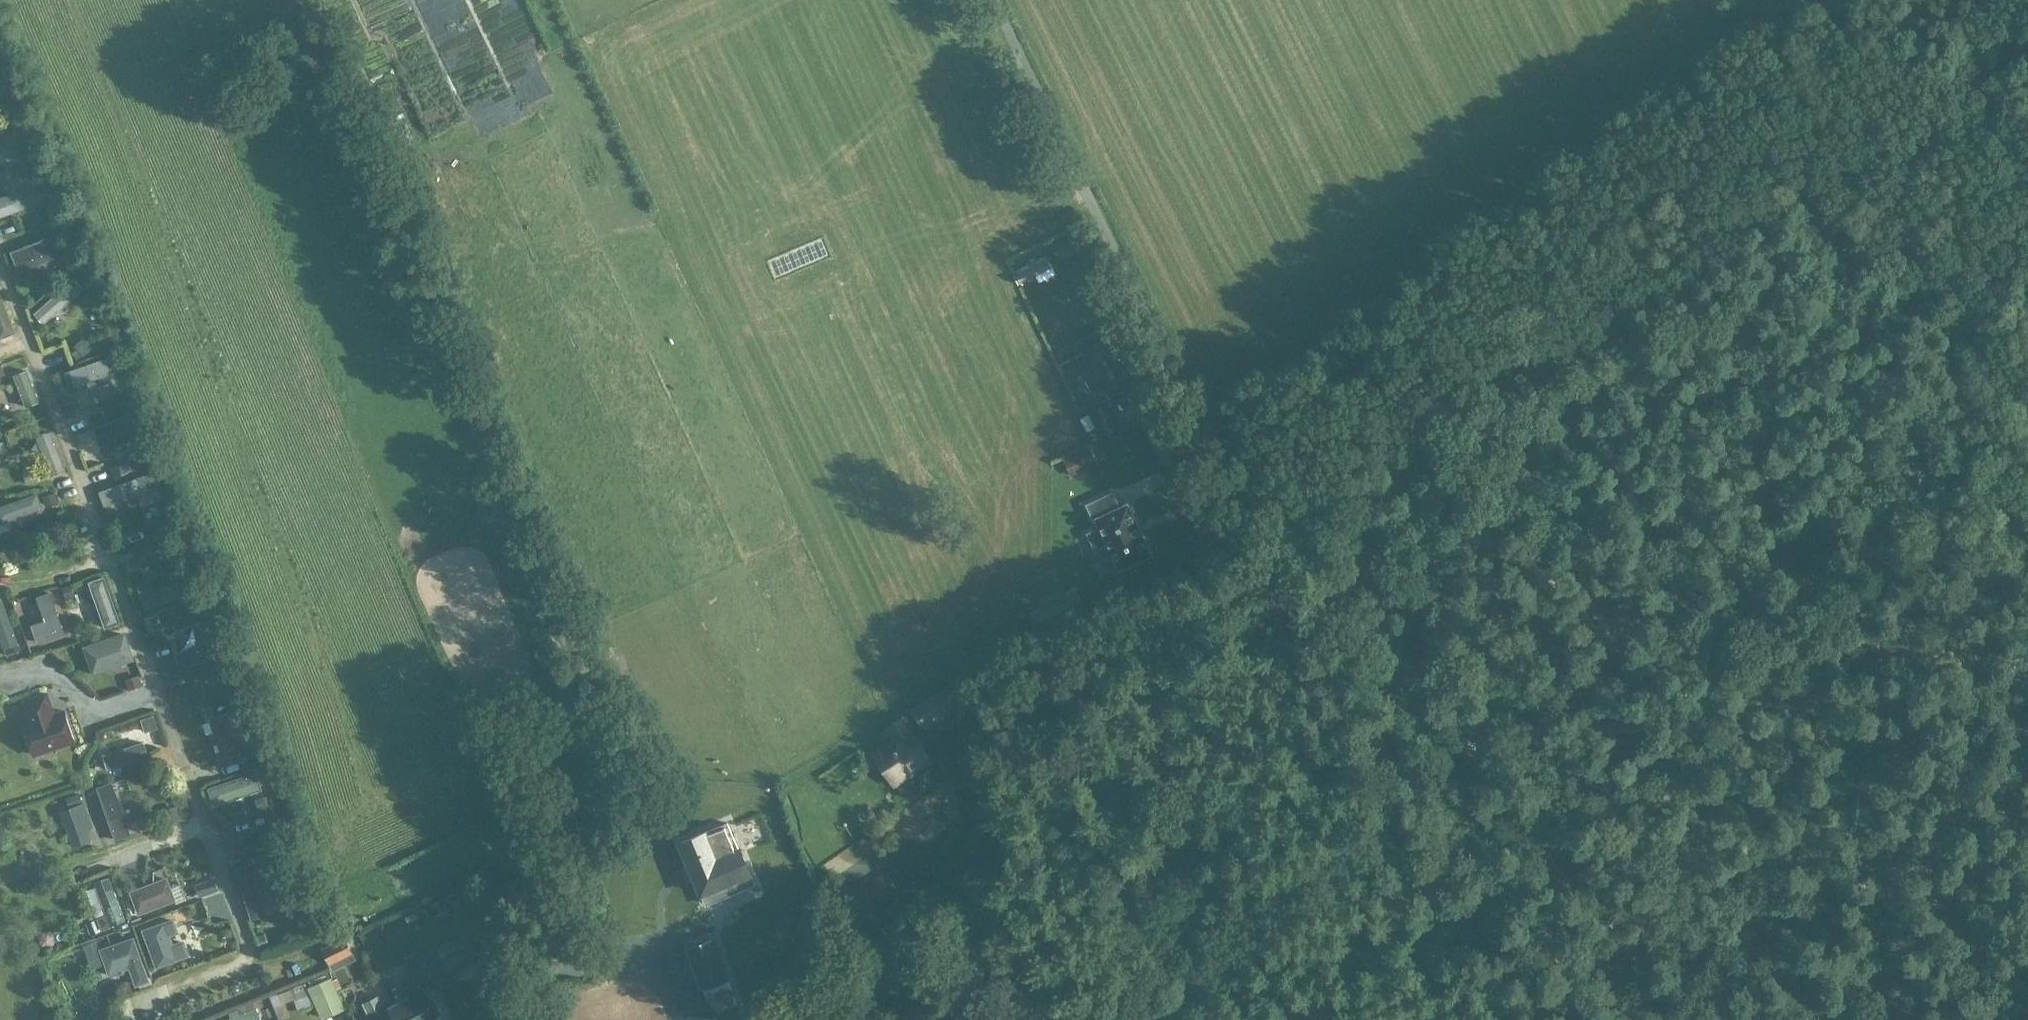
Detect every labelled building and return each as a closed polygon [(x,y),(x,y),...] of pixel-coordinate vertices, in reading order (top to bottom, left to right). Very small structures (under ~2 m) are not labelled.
[(0,183),(0,203),(38,186),(30,169),(0,183)] [(6,252),(32,245),(28,230),(2,237),(6,252)] [(1051,267),(1047,259),(1018,274),(1014,276),(1018,283),(1051,267)] [(27,294),(37,310),(79,285),(69,269),(27,294)] [(14,330),(0,294),(0,335),(14,330)] [(1101,392),(1134,376),(1113,335),(1081,350),(1101,392)] [(92,345),(86,337),(75,347),(76,347),(71,351),(76,358),(81,354),(92,345)] [(15,394),(29,391),(20,357),(6,361),(15,394)] [(63,419),(82,412),(76,397),(58,403),(63,419)] [(1094,427),(1098,435),(1118,425),(1105,398),(1085,407),(1087,413),(1094,427)] [(121,403),(85,414),(91,434),(104,430),(106,437),(129,430),(121,403)] [(1094,427),(1087,413),(1078,417),(1085,432),(1094,427)] [(19,426),(25,451),(34,449),(38,467),(57,463),(48,420),(19,426)] [(77,457),(81,469),(101,463),(96,450),(77,457)] [(128,471),(124,462),(110,468),(113,477),(128,471)] [(1067,502),(1077,501),(1075,485),(1065,487),(1067,502)] [(0,502),(0,521),(40,506),(34,490),(0,502)] [(1151,554),(1150,552),(1150,553),(1128,505),(1127,503),(1125,504),(1126,504),(1119,507),(1112,493),(1089,504),(1096,520),(1098,519),(1102,527),(1089,533),(1097,549),(1109,544),(1120,567),(1121,569),(1122,568),(1122,567),(1149,555),(1151,554)] [(170,523),(158,527),(163,542),(175,538),(170,523)] [(158,531),(146,535),(150,548),(162,544),(158,531)] [(15,535),(0,545),(0,549),(9,565),(27,554),(15,535)] [(95,609),(111,606),(101,563),(85,566),(95,609)] [(149,577),(135,582),(144,609),(188,594),(183,579),(153,590),(149,577)] [(62,631),(48,591),(36,595),(43,617),(30,622),(36,640),(62,631)] [(184,597),(170,602),(184,639),(197,634),(184,597)] [(201,643),(176,652),(181,665),(220,651),(207,617),(205,618),(194,622),(201,643)] [(79,644),(89,673),(132,658),(122,629),(79,644)] [(924,728),(959,705),(947,687),(912,710),(924,728)] [(77,743),(67,713),(56,717),(49,697),(26,705),(34,726),(26,728),(37,758),(77,743)] [(235,710),(211,718),(221,750),(228,748),(231,759),(249,754),(235,710)] [(158,726),(154,714),(142,718),(146,730),(158,726)] [(902,718),(889,727),(897,739),(877,752),(896,780),(929,758),(902,718)] [(143,740),(104,753),(109,767),(130,760),(134,775),(152,769),(143,740)] [(213,804),(261,788),(255,770),(206,786),(213,804)] [(96,785),(115,840),(129,835),(110,780),(96,785)] [(61,834),(84,830),(77,794),(54,799),(61,834)] [(182,817),(177,804),(164,809),(169,822),(182,817)] [(205,816),(211,828),(230,819),(223,806),(205,816)] [(726,882),(749,873),(727,822),(681,842),(706,902),(730,892),(726,882)] [(232,867),(250,918),(267,913),(249,861),(232,867)] [(204,867),(187,873),(191,885),(208,879),(204,867)] [(108,875),(92,882),(110,925),(125,919),(108,875)] [(166,875),(127,889),(137,913),(175,899),(166,875)] [(431,902),(435,912),(448,906),(443,897),(431,902)] [(174,917),(143,928),(157,965),(189,953),(184,939),(174,942),(170,933),(179,930),(174,917)] [(134,936),(100,948),(109,973),(130,966),(136,983),(149,979),(134,936)] [(321,949),(329,965),(353,953),(345,937),(321,949)] [(308,987),(322,1018),(346,1008),(331,976),(330,976),(328,972),(309,980),(311,986),(308,987)] [(281,980),(261,986),(267,1008),(278,1005),(274,993),(284,990),(281,980)] [(394,1003),(402,1019),(435,1019),(434,1018),(437,1016),(440,1012),(433,998),(428,997),(425,999),(416,980),(399,989),(403,998),(394,1003)] [(394,1003),(384,1007),(378,995),(364,1002),(372,1019),(402,1019),(394,1003)] [(247,1011),(241,1013),(238,1009),(229,1013),(230,1018),(225,1019),(262,1019),(255,1001),(244,1005),(247,1011)]
